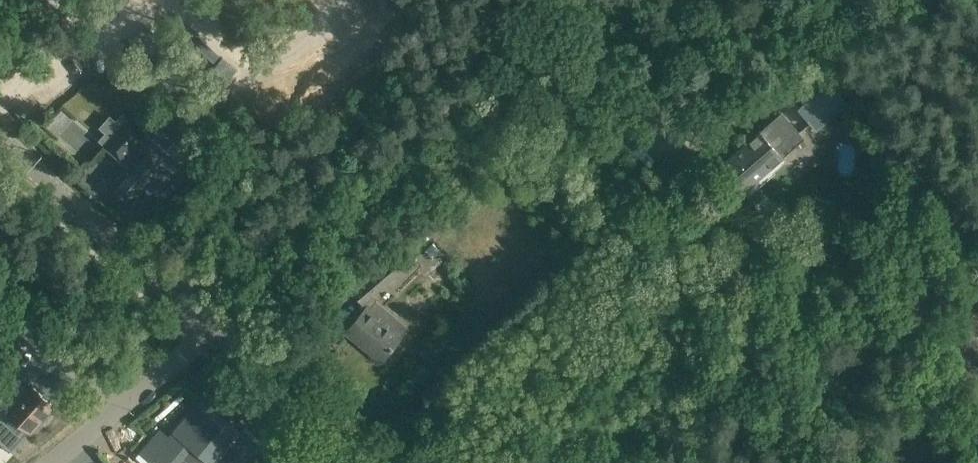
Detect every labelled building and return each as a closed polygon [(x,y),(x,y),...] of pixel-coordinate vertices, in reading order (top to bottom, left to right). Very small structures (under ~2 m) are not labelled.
[(826,62),(823,58),(786,76),(776,85),(793,105),(831,72),(824,64),(826,62)] [(829,80),(797,108),(816,130),(848,103),(829,80)] [(804,139),(782,112),(765,127),(721,165),(743,191),(804,139)] [(145,132),(129,119),(118,131),(105,146),(129,167),(113,185),(131,201),(155,174),(165,184),(189,156),(174,143),(166,152),(145,132)] [(415,259),(406,248),(384,267),(353,293),(363,304),(393,279),(415,259)] [(409,328),(375,301),(368,309),(366,307),(346,332),(382,361),(409,328)] [(8,450),(25,431),(29,434),(54,406),(31,385),(13,405),(0,393),(0,443),(8,450)] [(201,399),(168,438),(159,430),(138,455),(148,462),(178,462),(192,447),(211,462),(238,462),(235,461),(247,447),(246,444),(237,436),(240,432),(201,399)]
